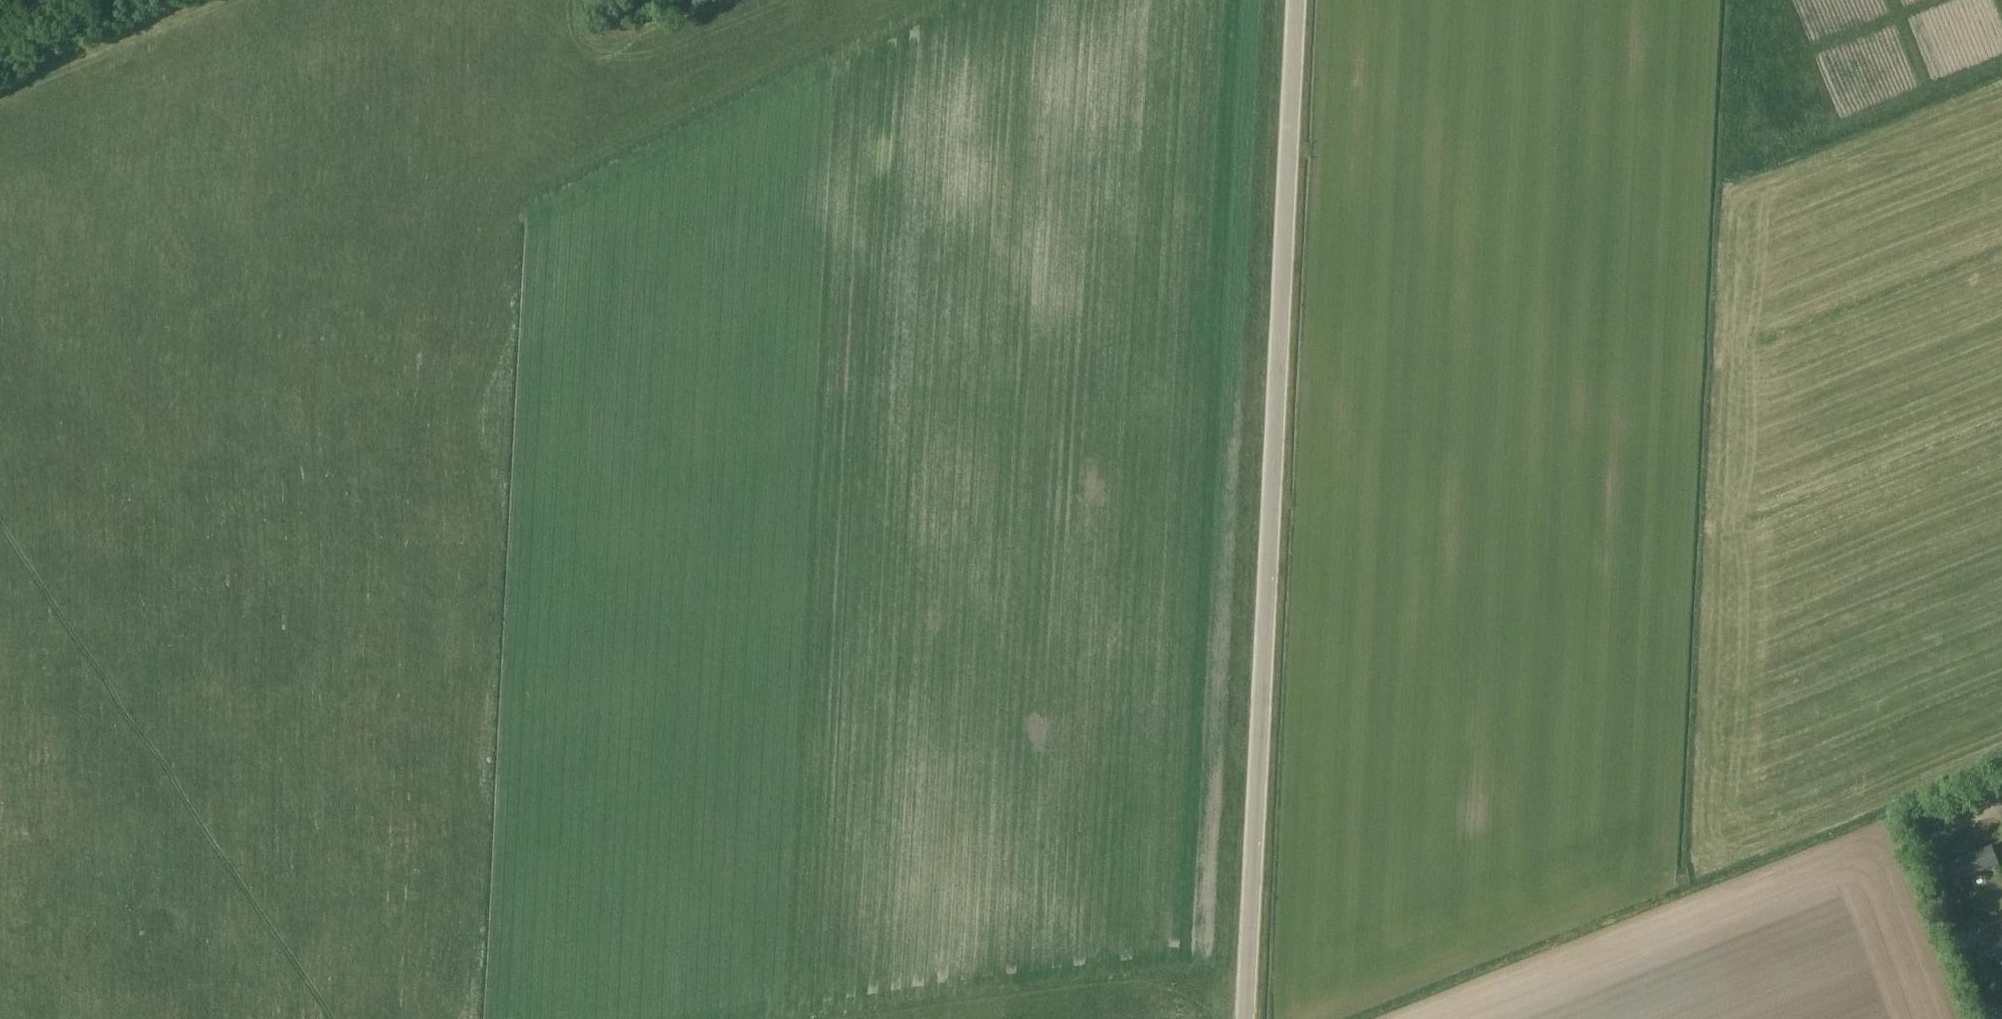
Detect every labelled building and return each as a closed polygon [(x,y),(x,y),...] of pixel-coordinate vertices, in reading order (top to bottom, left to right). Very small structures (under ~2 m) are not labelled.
[(1921,811),(1926,824),(1935,820),(1930,808),(1921,811)] [(1984,834),(1948,849),(1951,857),(1987,842),(1984,834)] [(1959,877),(1999,863),(1992,844),(1952,860),(1959,877)] [(1983,942),(1990,958),(2001,954),(2001,935),(1983,942)]
